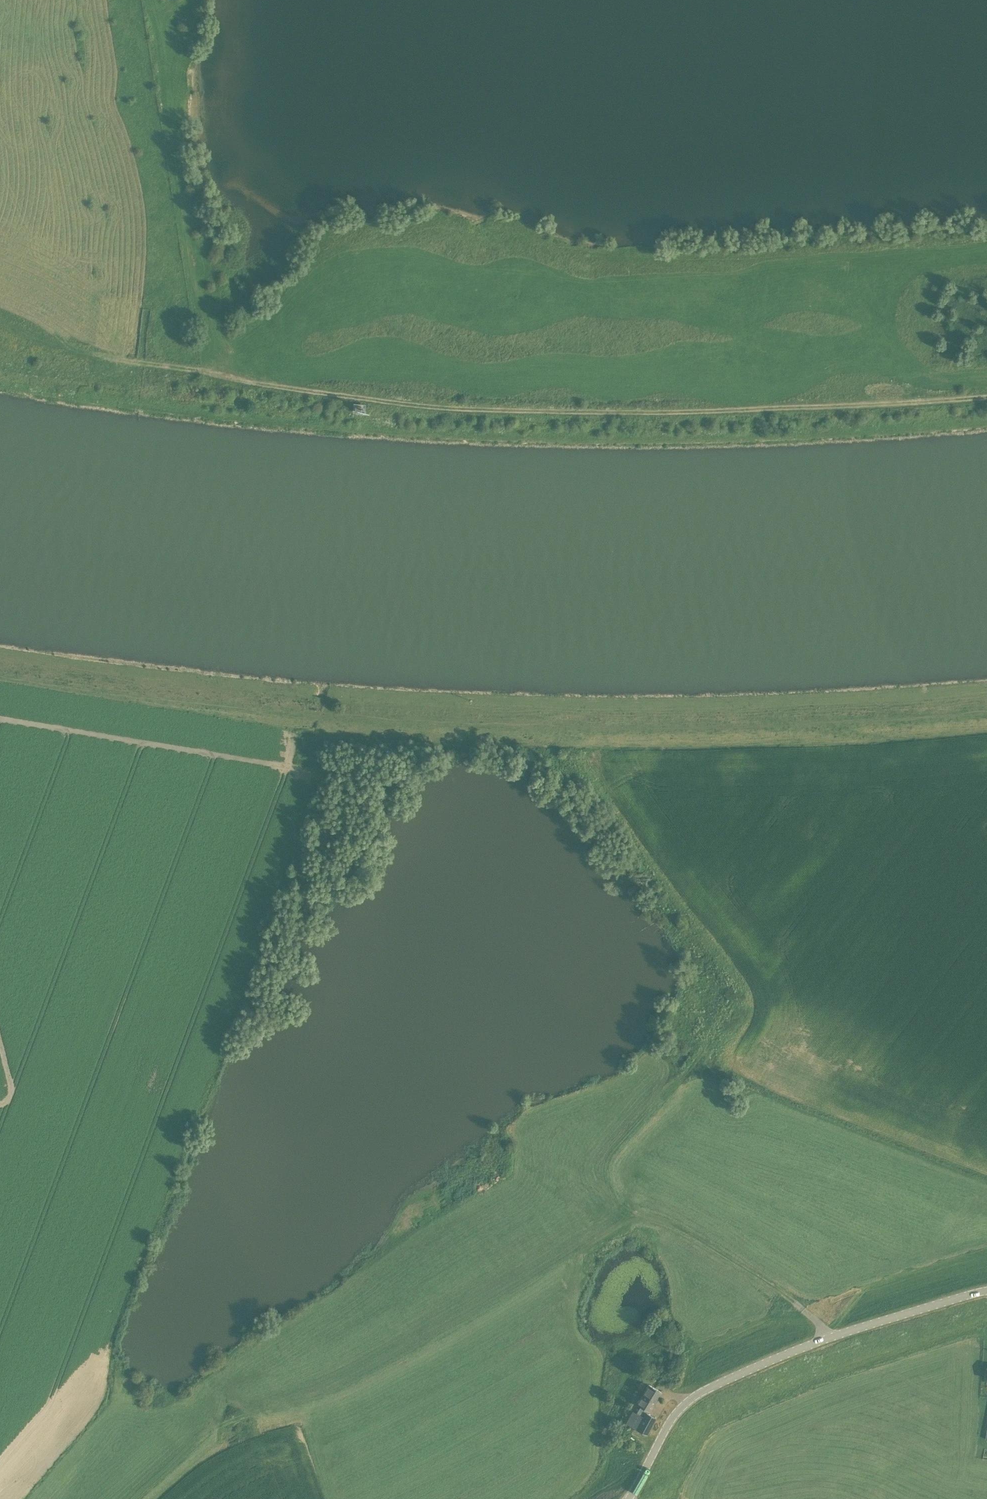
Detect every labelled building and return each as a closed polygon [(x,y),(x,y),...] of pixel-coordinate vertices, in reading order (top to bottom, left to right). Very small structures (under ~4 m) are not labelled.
[(647,1433),(656,1417),(648,1413),(650,1410),(661,1391),(648,1384),(637,1402),(641,1405),(636,1412),(630,1424),(636,1427),(647,1433)]
